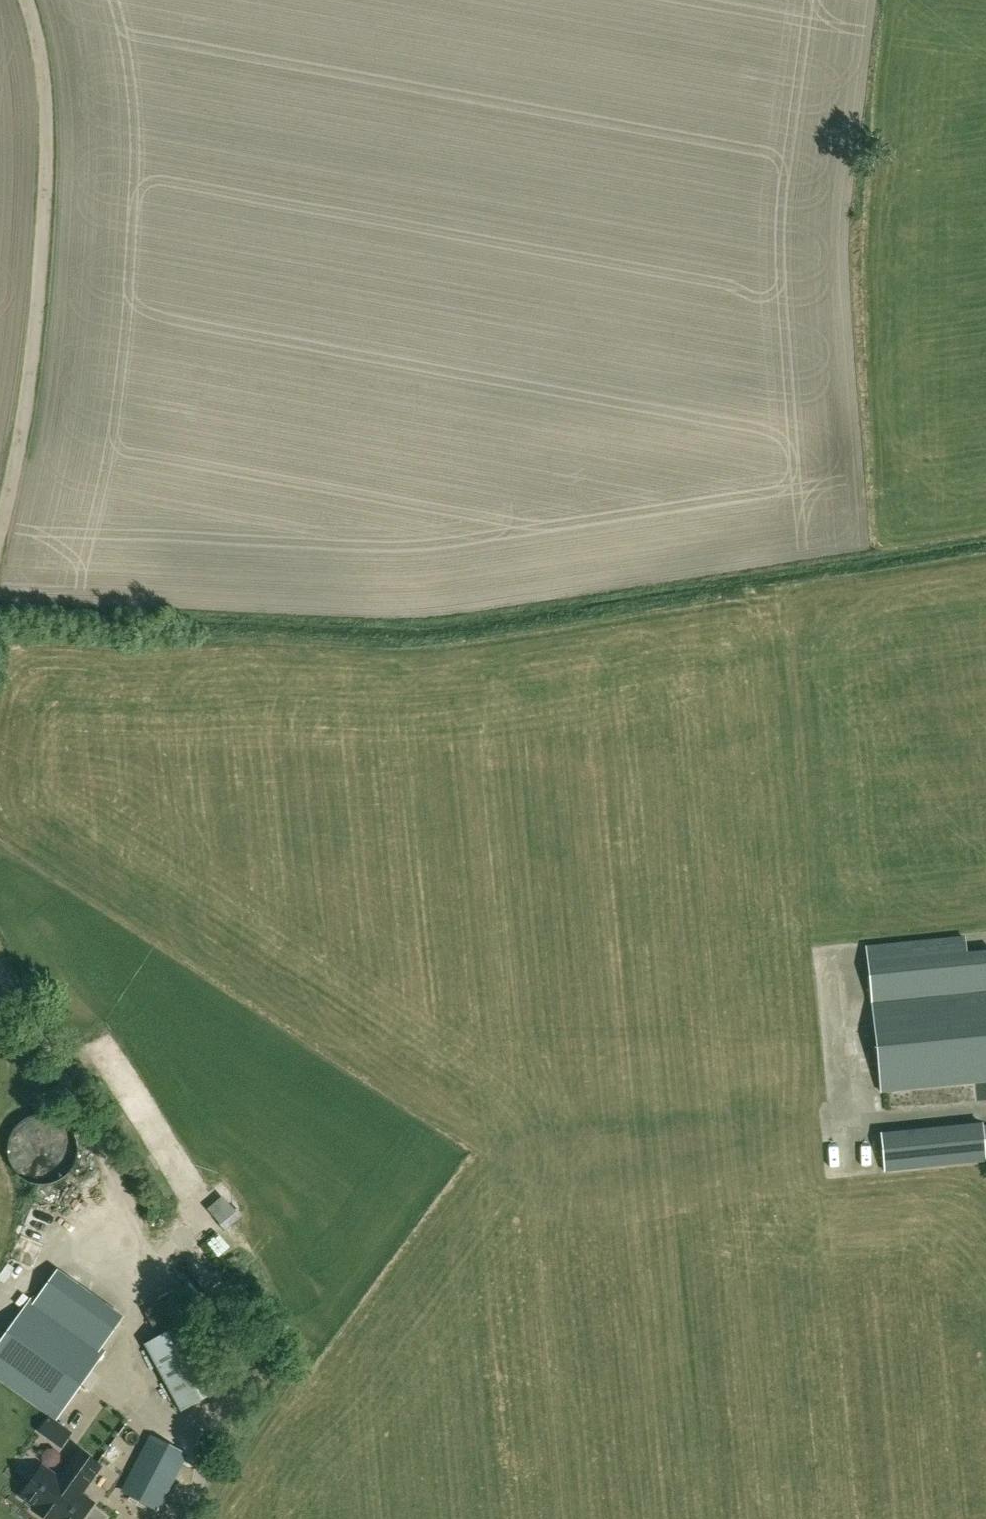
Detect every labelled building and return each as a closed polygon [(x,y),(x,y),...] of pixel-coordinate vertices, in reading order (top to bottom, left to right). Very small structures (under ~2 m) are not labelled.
[(868,962),(881,1091),(985,1080),(985,950),(868,962)] [(983,1125),(983,1122),(881,1132),(885,1172),(985,1162),(985,1155),(985,1150),(985,1126),(983,1125)] [(63,1410),(103,1352),(98,1348),(115,1324),(50,1279),(33,1303),(30,1300),(0,1342),(0,1380),(56,1419),(62,1410),(63,1410)] [(181,1412),(232,1384),(196,1317),(192,1319),(183,1299),(179,1292),(144,1311),(158,1337),(145,1344),(181,1412)] [(157,1509),(185,1455),(150,1437),(122,1491),(157,1509)] [(22,1492),(37,1502),(34,1506),(41,1511),(43,1509),(51,1514),(49,1517),(52,1518),(58,1518),(59,1518),(60,1518),(79,1518),(94,1499),(80,1489),(100,1462),(85,1451),(78,1446),(67,1461),(58,1474),(43,1463),(22,1492)]
